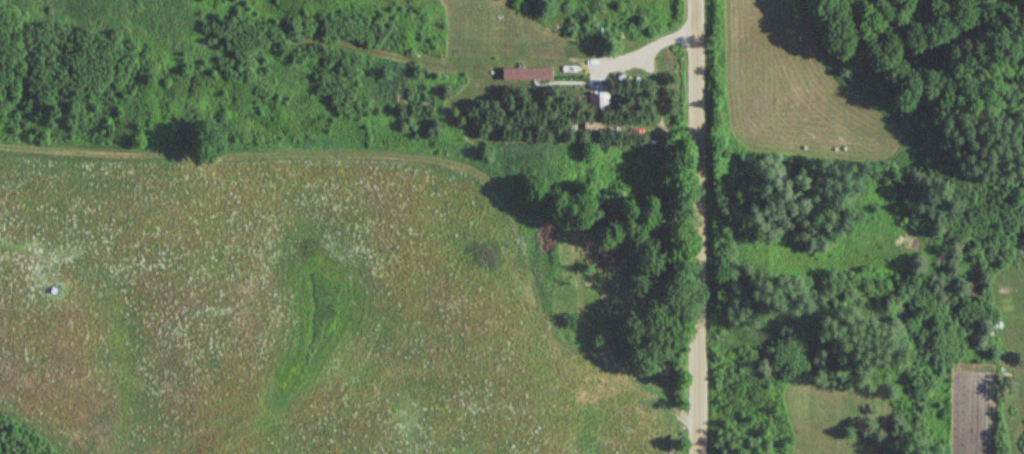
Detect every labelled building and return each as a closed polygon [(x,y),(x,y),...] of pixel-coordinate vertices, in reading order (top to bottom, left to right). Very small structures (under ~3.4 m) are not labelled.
[(553,80),(553,67),(500,67),(500,80),(553,80)] [(599,120),(581,120),(581,133),(599,133),(599,120)]
